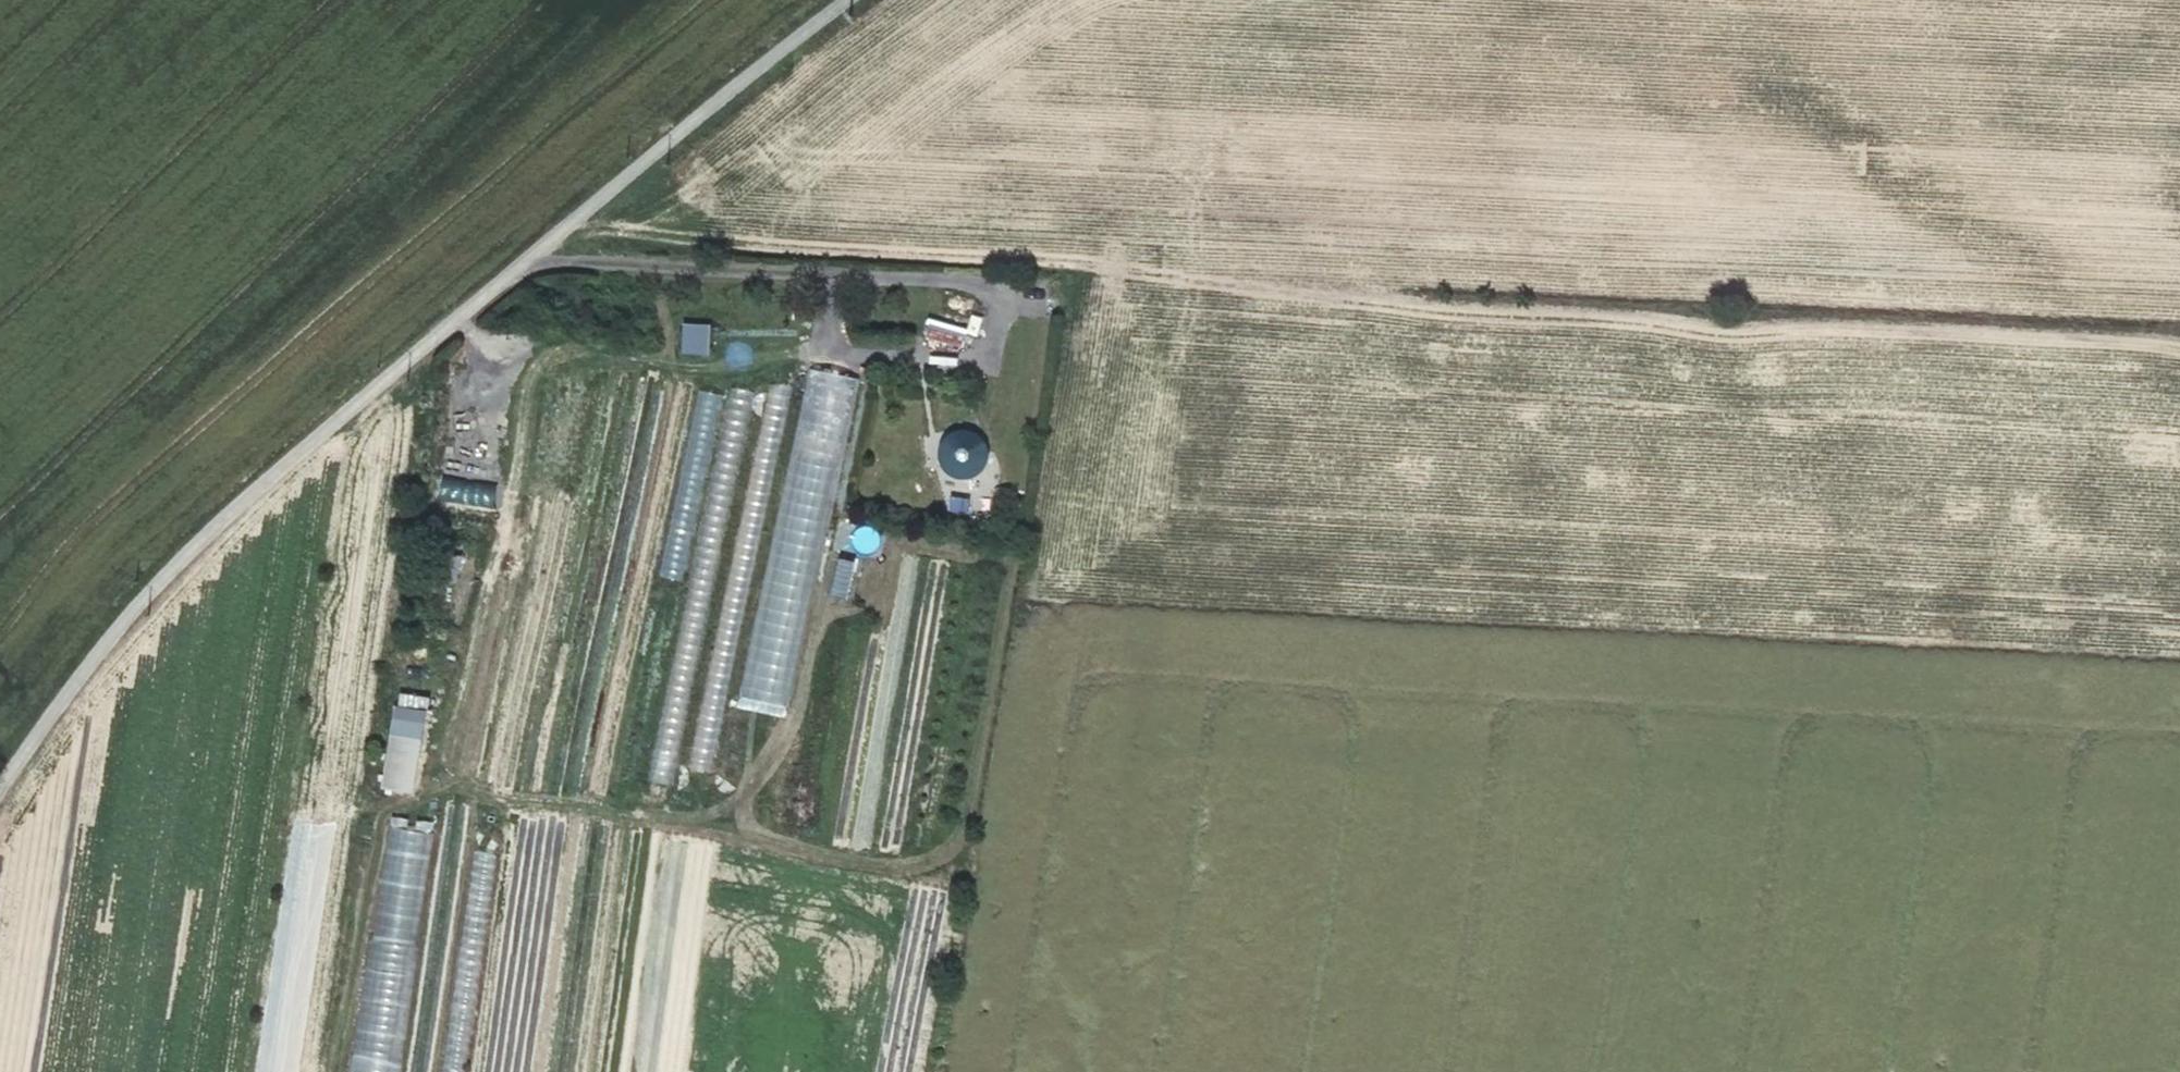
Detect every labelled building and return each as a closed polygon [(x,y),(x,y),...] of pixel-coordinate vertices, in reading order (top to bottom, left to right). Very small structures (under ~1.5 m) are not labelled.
[(681,325),(680,356),(708,357),(709,326),(681,325)] [(743,700),(792,709),(852,380),(803,371),(743,700)] [(412,797),(427,712),(394,707),(379,791),(412,797)] [(433,833),(388,826),(350,1071),(397,1071),(433,833)]
